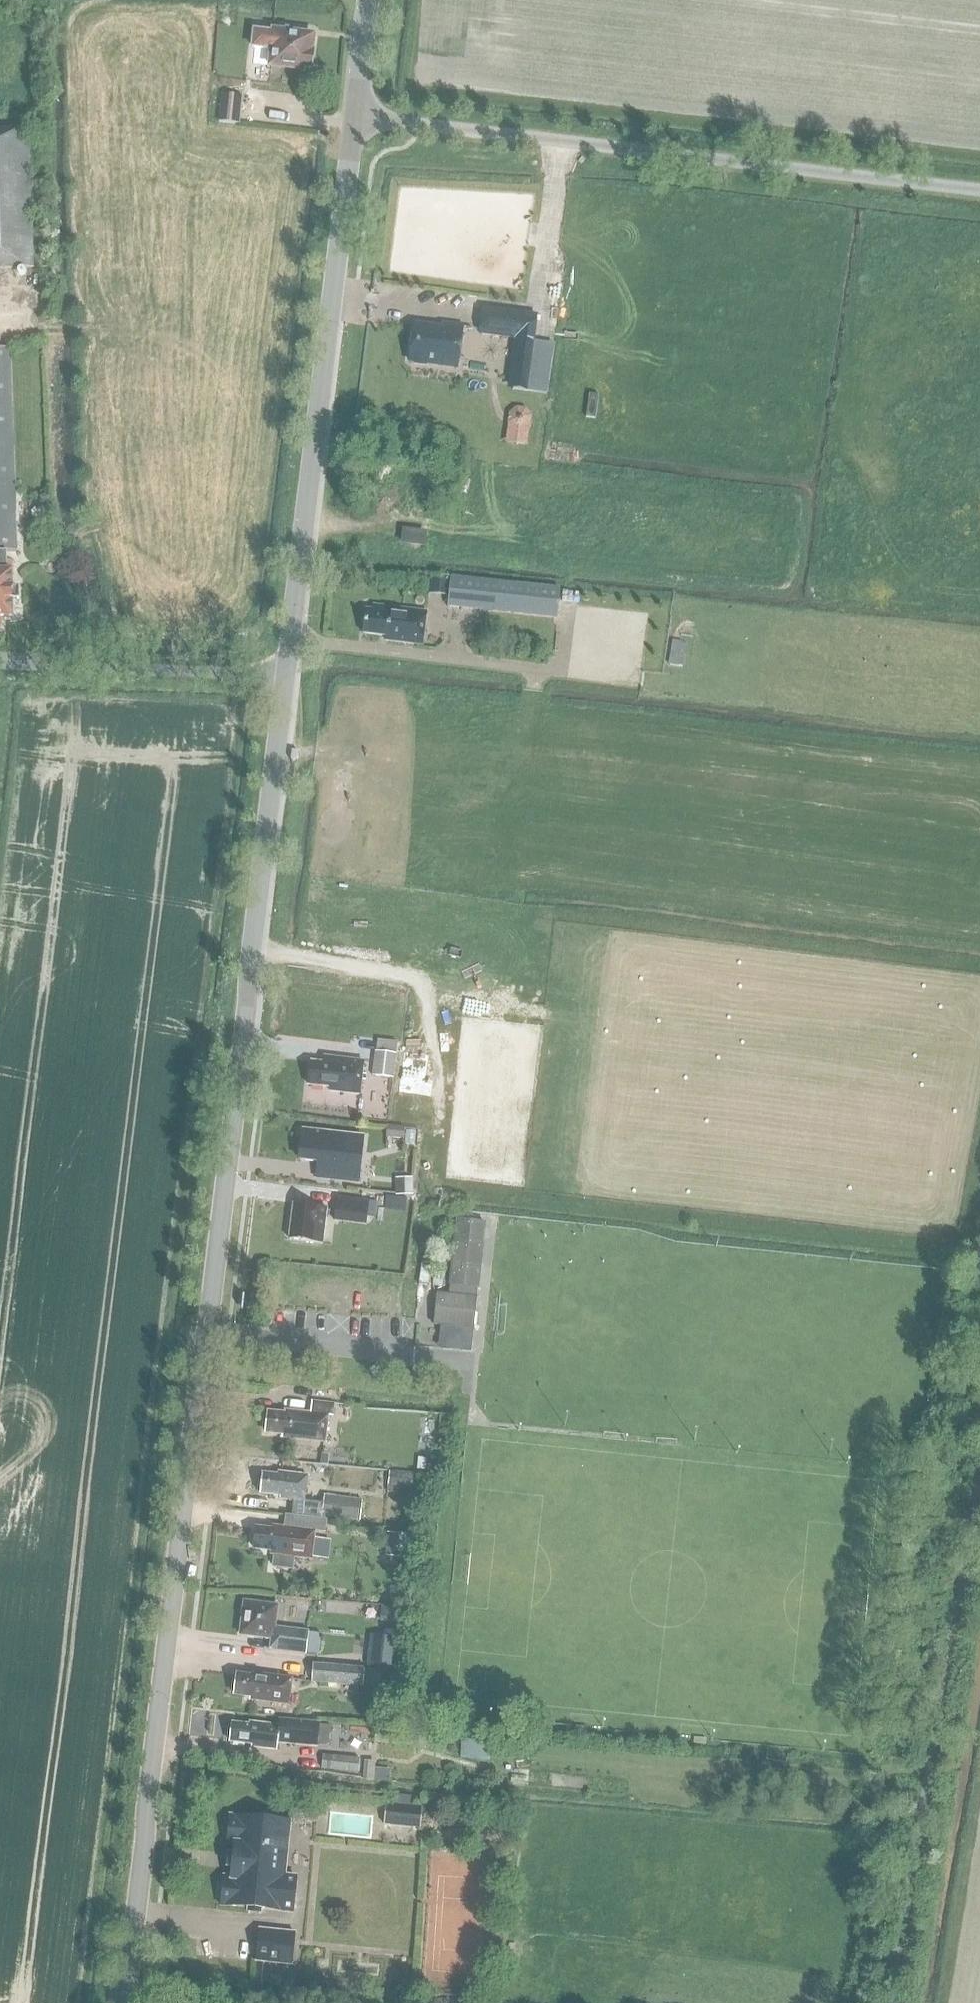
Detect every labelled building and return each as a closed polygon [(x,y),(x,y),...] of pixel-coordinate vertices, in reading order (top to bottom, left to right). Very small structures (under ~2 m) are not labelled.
[(313,37),(272,32),(272,34),(254,32),(253,49),(272,51),(270,67),(309,71),(310,69),(313,67),(314,59),(311,56),(312,54),(311,53),(313,37)] [(217,122),(240,124),(242,96),(220,94),(217,122)] [(31,129),(0,130),(0,270),(34,269),(31,129)] [(537,316),(482,307),(478,333),(514,338),(509,377),(507,388),(548,395),(549,384),(555,344),(533,341),(537,316)] [(409,361),(457,368),(463,328),(444,325),(443,330),(414,326),(409,361)] [(6,552),(14,551),(8,348),(0,348),(0,629),(1,628),(0,618),(12,618),(12,601),(18,601),(18,588),(12,588),(11,571),(7,571),(6,552)] [(507,423),(531,426),(532,416),(526,408),(516,407),(508,413),(507,423)] [(425,533),(404,531),(403,542),(424,545),(425,533)] [(427,593),(448,596),(450,577),(429,575),(427,593)] [(516,600),(552,604),(554,587),(450,577),(447,608),(515,615),(516,600)] [(427,612),(374,605),(374,611),(367,611),(364,633),(387,635),(386,640),(423,645),(427,612)] [(676,662),(691,664),(694,640),(678,638),(676,662)] [(396,1054),(374,1052),(371,1076),(394,1079),(396,1054)] [(364,1062),(324,1058),(323,1064),(311,1063),(309,1085),(330,1088),(330,1091),(360,1095),(364,1062)] [(386,1138),(404,1139),(405,1127),(387,1126),(386,1138)] [(326,1180),(359,1184),(364,1135),(301,1128),(297,1161),(327,1164),(326,1180)] [(413,1195),(412,1177),(395,1178),(396,1195),(413,1195)] [(367,1216),(369,1201),(337,1198),(335,1212),(367,1216)] [(289,1240),(323,1244),(327,1209),(293,1205),(289,1240)] [(478,1287),(485,1221),(456,1218),(449,1284),(478,1287)] [(428,1286),(431,1263),(421,1262),(418,1285),(428,1286)] [(442,1287),(444,1263),(434,1262),(432,1286),(442,1287)] [(474,1327),(478,1287),(449,1284),(448,1294),(436,1292),(432,1323),(474,1327)] [(351,1434),(354,1410),(328,1407),(327,1417),(284,1412),(283,1416),(267,1414),(265,1434),(287,1436),(286,1440),(324,1445),(326,1431),(351,1434)] [(372,1457),(355,1456),(353,1469),(371,1470),(372,1457)] [(308,1477),(278,1473),(277,1476),(262,1474),(260,1494),(280,1497),(280,1499),(305,1502),(308,1477)] [(321,1516),(359,1521),(362,1500),(324,1495),(321,1516)] [(295,1558),(312,1560),(315,1532),(325,1534),(327,1521),(295,1517),(294,1529),(273,1527),(272,1531),(256,1529),(254,1548),(275,1551),(273,1568),(293,1570),(295,1558)] [(385,1556),(402,1559),(405,1535),(388,1532),(385,1556)] [(319,1652),(321,1634),(273,1628),(276,1608),(245,1603),(241,1635),(271,1639),(270,1651),(305,1656),(306,1650),(319,1652)] [(379,1621),(402,1623),(404,1608),(380,1606),(379,1621)] [(397,1638),(370,1635),(367,1667),(394,1669),(397,1638)] [(311,1682),(363,1687),(364,1668),(313,1663),(311,1682)] [(255,1701),(288,1705),(292,1679),(253,1674),(252,1678),(236,1676),(234,1695),(255,1698),(255,1701)] [(276,1751),(277,1742),(315,1746),(317,1725),(279,1721),(279,1726),(248,1723),(248,1726),(232,1724),(230,1743),(251,1745),(251,1748),(276,1751)] [(413,1732),(375,1729),(374,1743),(412,1746),(413,1732)] [(461,1739),(460,1758),(490,1760),(491,1741),(461,1739)] [(323,1756),(322,1769),(356,1772),(357,1759),(323,1756)] [(364,1761),(363,1781),(390,1783),(391,1770),(375,1768),(376,1762),(364,1761)] [(389,1804),(410,1806),(411,1796),(390,1794),(389,1804)] [(384,1825),(419,1829),(422,1807),(410,1806),(389,1804),(386,1804),(384,1825)] [(290,1822),(229,1816),(227,1845),(234,1845),(233,1855),(228,1855),(227,1867),(231,1868),(230,1877),(223,1877),(220,1906),(248,1908),(248,1913),(260,1914),(260,1909),(293,1913),(296,1877),(284,1876),(290,1822)] [(256,1961),(291,1965),(295,1933),(259,1930),(256,1961)]
